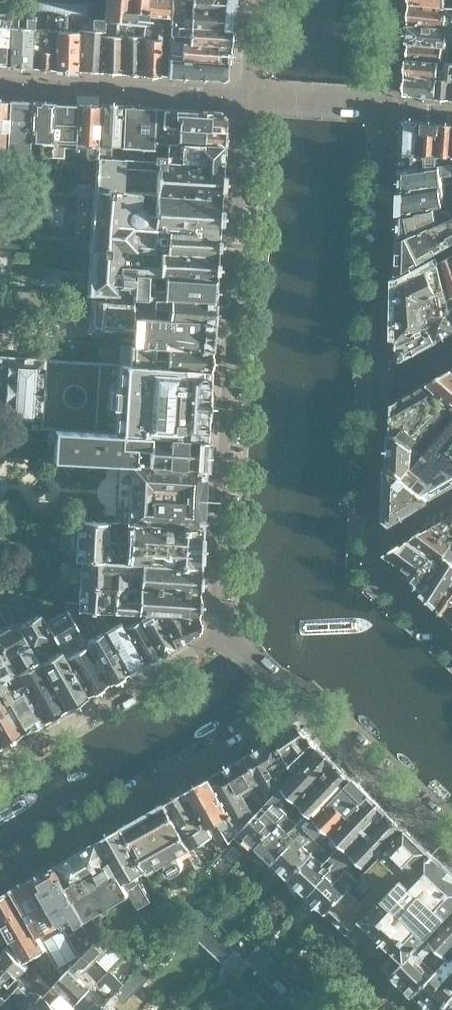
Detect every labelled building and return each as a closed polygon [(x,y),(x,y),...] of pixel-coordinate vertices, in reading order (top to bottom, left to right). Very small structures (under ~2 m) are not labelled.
[(105,8),(90,7),(90,0),(89,0),(26,0),(26,1),(20,1),(19,13),(34,14),(58,15),(80,17),(90,17),(90,18),(103,19),(126,21),(144,22),(144,15),(169,17),(170,6),(170,0),(105,0),(105,8)] [(231,0),(192,0),(191,8),(231,10),(231,0)] [(444,26),(446,6),(411,2),(410,23),(444,26)] [(229,27),(230,16),(231,10),(191,8),(190,19),(189,17),(183,17),(181,19),(182,7),(170,6),(169,17),(168,25),(170,25),(191,26),(191,25),(229,27)] [(9,12),(9,11),(0,10),(0,64),(5,64),(9,12)] [(31,66),(34,14),(19,13),(9,12),(5,64),(6,64),(31,66)] [(54,69),(58,15),(34,14),(31,66),(54,69)] [(76,71),(79,31),(80,17),(58,15),(54,69),(76,70),(76,71)] [(99,72),(102,36),(99,36),(99,32),(102,31),(102,28),(103,19),(90,18),(89,31),(79,31),(76,71),(77,71),(99,72)] [(122,73),(126,21),(103,19),(102,28),(115,29),(115,37),(102,36),(99,72),(100,72),(122,73)] [(141,74),(144,22),(126,21),(122,73),(141,74)] [(159,75),(161,41),(148,40),(149,34),(161,35),(162,23),(144,22),(141,74),(159,75)] [(444,26),(410,23),(409,42),(447,46),(447,39),(451,39),(451,27),(444,26)] [(228,45),(229,34),(229,27),(191,25),(191,26),(170,25),(169,41),(182,42),(183,42),(184,34),(189,34),(190,42),(228,45)] [(227,62),(228,50),(228,45),(190,42),(183,42),(182,42),(181,52),(178,52),(176,48),(168,48),(168,58),(227,62)] [(447,55),(448,46),(447,46),(409,42),(409,43),(408,57),(408,58),(440,61),(441,61),(442,52),(445,52),(445,55),(447,55)] [(226,77),(227,62),(168,58),(166,76),(223,79),(226,77)] [(439,70),(440,61),(408,58),(407,74),(439,77),(444,78),(444,70),(439,70)] [(445,61),(444,70),(444,78),(439,77),(437,96),(451,97),(451,62),(445,61)] [(437,96),(439,77),(407,74),(406,93),(437,96)] [(28,148),(28,140),(31,101),(7,100),(4,153),(3,176),(2,185),(48,188),(50,156),(28,155),(28,148)] [(50,156),(53,102),(31,101),(28,140),(39,140),(38,148),(28,148),(28,155),(50,156)] [(75,103),(53,102),(50,156),(61,157),(62,142),(73,143),(75,103)] [(95,158),(98,105),(75,103),(73,143),(82,143),(82,153),(72,153),(72,157),(95,158)] [(219,198),(221,165),(222,147),(161,144),(160,157),(157,161),(151,161),(118,159),(121,106),(98,105),(95,158),(93,190),(219,198)] [(152,143),(154,108),(121,106),(118,159),(151,161),(152,143)] [(222,147),(223,135),(223,131),(162,127),(163,109),(154,108),(152,143),(161,144),(222,147)] [(223,131),(224,117),(219,112),(163,109),(162,127),(223,131)] [(418,153),(422,121),(405,119),(404,130),(400,130),(399,154),(403,155),(418,153)] [(438,155),(441,123),(422,121),(418,153),(423,153),(423,166),(437,164),(438,155)] [(441,123),(438,155),(444,155),(444,163),(451,162),(451,124),(441,123)] [(423,166),(423,153),(418,153),(403,155),(403,168),(423,166)] [(442,173),(451,172),(451,168),(451,162),(444,163),(437,164),(423,166),(403,168),(402,190),(443,184),(443,182),(442,173)] [(443,182),(443,184),(402,190),(401,211),(451,202),(451,181),(443,182)] [(216,255),(218,220),(219,198),(93,190),(70,189),(70,195),(75,195),(76,198),(84,198),(85,196),(91,196),(88,243),(85,244),(82,240),(75,239),(72,242),(67,242),(66,249),(71,249),(138,252),(154,253),(216,255)] [(451,216),(451,205),(451,202),(401,211),(400,238),(451,216)] [(451,242),(451,216),(400,238),(398,272),(399,272),(451,242)] [(215,278),(215,270),(216,255),(154,253),(153,266),(136,265),(138,252),(71,249),(71,252),(88,253),(87,290),(69,289),(68,295),(87,296),(87,293),(127,296),(128,292),(133,292),(135,274),(215,278)] [(437,261),(451,316),(451,253),(437,261)] [(437,261),(399,283),(398,282),(397,336),(427,321),(437,338),(451,330),(451,316),(437,261)] [(211,348),(213,308),(215,278),(135,274),(133,292),(128,292),(127,296),(87,293),(87,296),(86,306),(92,307),(92,327),(138,329),(137,345),(211,348)] [(403,358),(437,338),(427,321),(397,336),(396,351),(397,351),(397,352),(396,353),(396,354),(397,355),(397,356),(398,357),(399,358),(400,358),(401,358),(403,358)] [(209,371),(210,356),(211,348),(137,345),(125,344),(123,363),(123,366),(209,371)] [(209,371),(123,366),(123,363),(0,356),(0,425),(5,425),(54,428),(206,438),(209,371)] [(427,382),(451,403),(451,368),(427,382)] [(451,406),(451,403),(427,382),(393,402),(392,431),(398,431),(414,445),(433,425),(434,426),(451,406)] [(451,483),(451,421),(441,433),(434,426),(433,425),(414,445),(421,452),(424,455),(407,476),(431,495),(451,483)] [(204,469),(205,448),(206,438),(54,428),(53,459),(117,463),(204,469)] [(413,465),(414,452),(421,452),(414,445),(398,431),(392,431),(390,462),(405,474),(413,465)] [(431,495),(407,476),(405,474),(390,462),(388,514),(384,513),(384,516),(391,523),(412,510),(410,507),(431,495)] [(200,527),(204,469),(117,463),(113,522),(200,527)] [(451,515),(430,528),(451,545),(451,517),(451,515)] [(200,527),(113,522),(79,520),(79,528),(71,527),(70,531),(66,531),(62,532),(62,544),(65,546),(69,547),(69,551),(77,551),(77,559),(198,567),(200,527)] [(430,528),(410,539),(432,554),(442,561),(451,546),(451,545),(430,528)] [(409,581),(412,578),(432,554),(410,539),(387,552),(387,553),(408,567),(403,575),(409,581)] [(442,561),(424,589),(438,603),(451,582),(451,546),(442,561)] [(424,589),(442,561),(432,554),(412,578),(413,578),(424,589)] [(198,567),(77,559),(70,559),(70,565),(82,566),(81,584),(126,587),(127,576),(141,577),(141,588),(197,593),(198,567)] [(451,606),(451,582),(438,603),(439,603),(448,612),(451,606)] [(195,617),(197,593),(141,588),(140,599),(126,598),(126,587),(81,584),(67,583),(66,589),(80,590),(79,603),(66,603),(66,609),(68,609),(92,610),(114,612),(134,613),(156,614),(195,617)] [(24,635),(6,604),(0,604),(0,644),(7,657),(11,655),(8,650),(16,646),(27,666),(20,671),(18,667),(13,669),(41,718),(63,706),(24,635)] [(125,671),(92,610),(68,609),(68,611),(72,619),(81,615),(91,633),(94,631),(97,636),(85,642),(107,681),(125,671)] [(143,660),(120,622),(111,627),(109,623),(112,621),(110,616),(115,613),(114,612),(92,610),(125,671),(143,660)] [(85,642),(72,619),(68,611),(46,623),(58,644),(61,650),(85,694),(107,681),(85,642)] [(157,652),(134,613),(114,612),(115,613),(120,622),(143,660),(157,652)] [(172,644),(156,614),(134,613),(157,652),(172,644)] [(85,694),(61,650),(49,657),(44,648),(53,643),(54,646),(58,644),(46,623),(41,614),(31,620),(36,629),(24,635),(63,706),(85,694)] [(197,635),(195,631),(195,617),(156,614),(172,644),(175,648),(197,635)] [(13,669),(7,657),(0,644),(0,696),(20,731),(41,718),(13,669)] [(0,696),(0,742),(20,731),(0,696)] [(295,771),(320,745),(323,742),(306,725),(303,729),(295,721),(274,733),(276,738),(295,771)] [(295,771),(276,738),(245,755),(269,798),(295,771)] [(288,799),(296,792),(302,797),(336,761),(320,745),(295,771),(269,798),(240,828),(237,831),(242,836),(246,831),(255,840),(251,844),(254,847),(258,843),(294,805),(288,799)] [(269,798),(245,755),(211,775),(240,828),(269,798)] [(274,859),(353,777),(336,761),(302,797),(314,808),(307,816),(294,805),(258,843),(274,859)] [(240,828),(211,775),(188,788),(208,825),(220,819),(230,838),(237,831),(240,828)] [(321,827),(325,823),(333,831),(369,793),(353,777),(274,859),(291,875),(325,840),(319,835),(324,830),(321,827)] [(208,825),(188,788),(167,800),(191,845),(213,833),(208,825)] [(308,892),(388,810),(369,793),(333,831),(325,840),(291,875),(308,892)] [(191,845),(167,800),(122,826),(146,868),(147,870),(162,862),(166,870),(174,872),(180,869),(182,861),(177,853),(191,845)] [(369,865),(406,828),(388,810),(308,892),(299,901),(306,908),(315,898),(327,910),(328,909),(350,886),(362,873),(359,870),(367,863),(369,865)] [(146,868),(122,826),(101,838),(132,891),(142,909),(146,907),(143,902),(152,898),(141,879),(140,880),(136,873),(146,868)] [(451,908),(451,869),(438,856),(437,856),(429,848),(428,849),(406,828),(369,865),(365,869),(378,881),(362,898),(350,886),(328,909),(349,928),(347,930),(356,938),(371,923),(397,947),(383,963),(392,972),(451,908)] [(132,891),(101,838),(57,863),(86,916),(132,891)] [(86,916),(57,863),(36,876),(60,919),(73,912),(78,920),(86,916)] [(72,940),(60,919),(36,876),(14,888),(47,946),(63,973),(80,955),(72,940)] [(14,888),(0,896),(0,916),(14,940),(25,958),(47,946),(14,888)] [(222,915),(209,903),(198,914),(211,926),(222,915)] [(451,952),(451,908),(392,972),(414,992),(414,991),(451,952)] [(228,941),(211,926),(198,914),(187,926),(225,961),(236,949),(228,941)] [(239,930),(222,915),(211,926),(228,941),(239,930)] [(0,916),(0,943),(4,950),(14,940),(0,916)] [(166,949),(182,931),(177,923),(158,935),(166,949)] [(80,955),(93,941),(98,936),(94,929),(72,940),(80,955)] [(257,947),(239,930),(228,941),(236,949),(247,958),(257,947)] [(29,967),(22,961),(25,958),(14,940),(4,950),(0,955),(0,998),(21,977),(29,967)] [(109,970),(111,967),(94,949),(96,946),(93,941),(80,955),(63,973),(50,987),(29,1009),(70,1009),(109,970)] [(275,964),(257,947),(247,958),(251,962),(265,975),(275,964)] [(251,962),(247,958),(236,949),(225,961),(240,975),(251,962)] [(451,996),(451,952),(414,991),(434,1009),(439,1009),(440,1009),(451,996)] [(265,975),(251,962),(240,975),(254,988),(266,976),(265,975)] [(112,1004),(118,996),(121,996),(147,969),(143,963),(124,984),(99,1009),(119,1009),(112,1004)] [(124,984),(109,970),(70,1009),(99,1009),(124,984)] [(50,987),(35,972),(26,982),(21,977),(0,998),(0,1008),(2,1009),(29,1009),(50,987)] [(281,990),(266,976),(254,988),(270,1003),(271,1002),(281,990)] [(310,995),(309,996),(296,985),(287,995),(298,1006),(297,1007),(301,1009),(327,1009),(310,995)] [(287,995),(281,990),(271,1002),(280,1009),(294,1009),(297,1007),(298,1006),(287,995)] [(440,1009),(442,1009),(451,1009),(451,996),(440,1009)]
